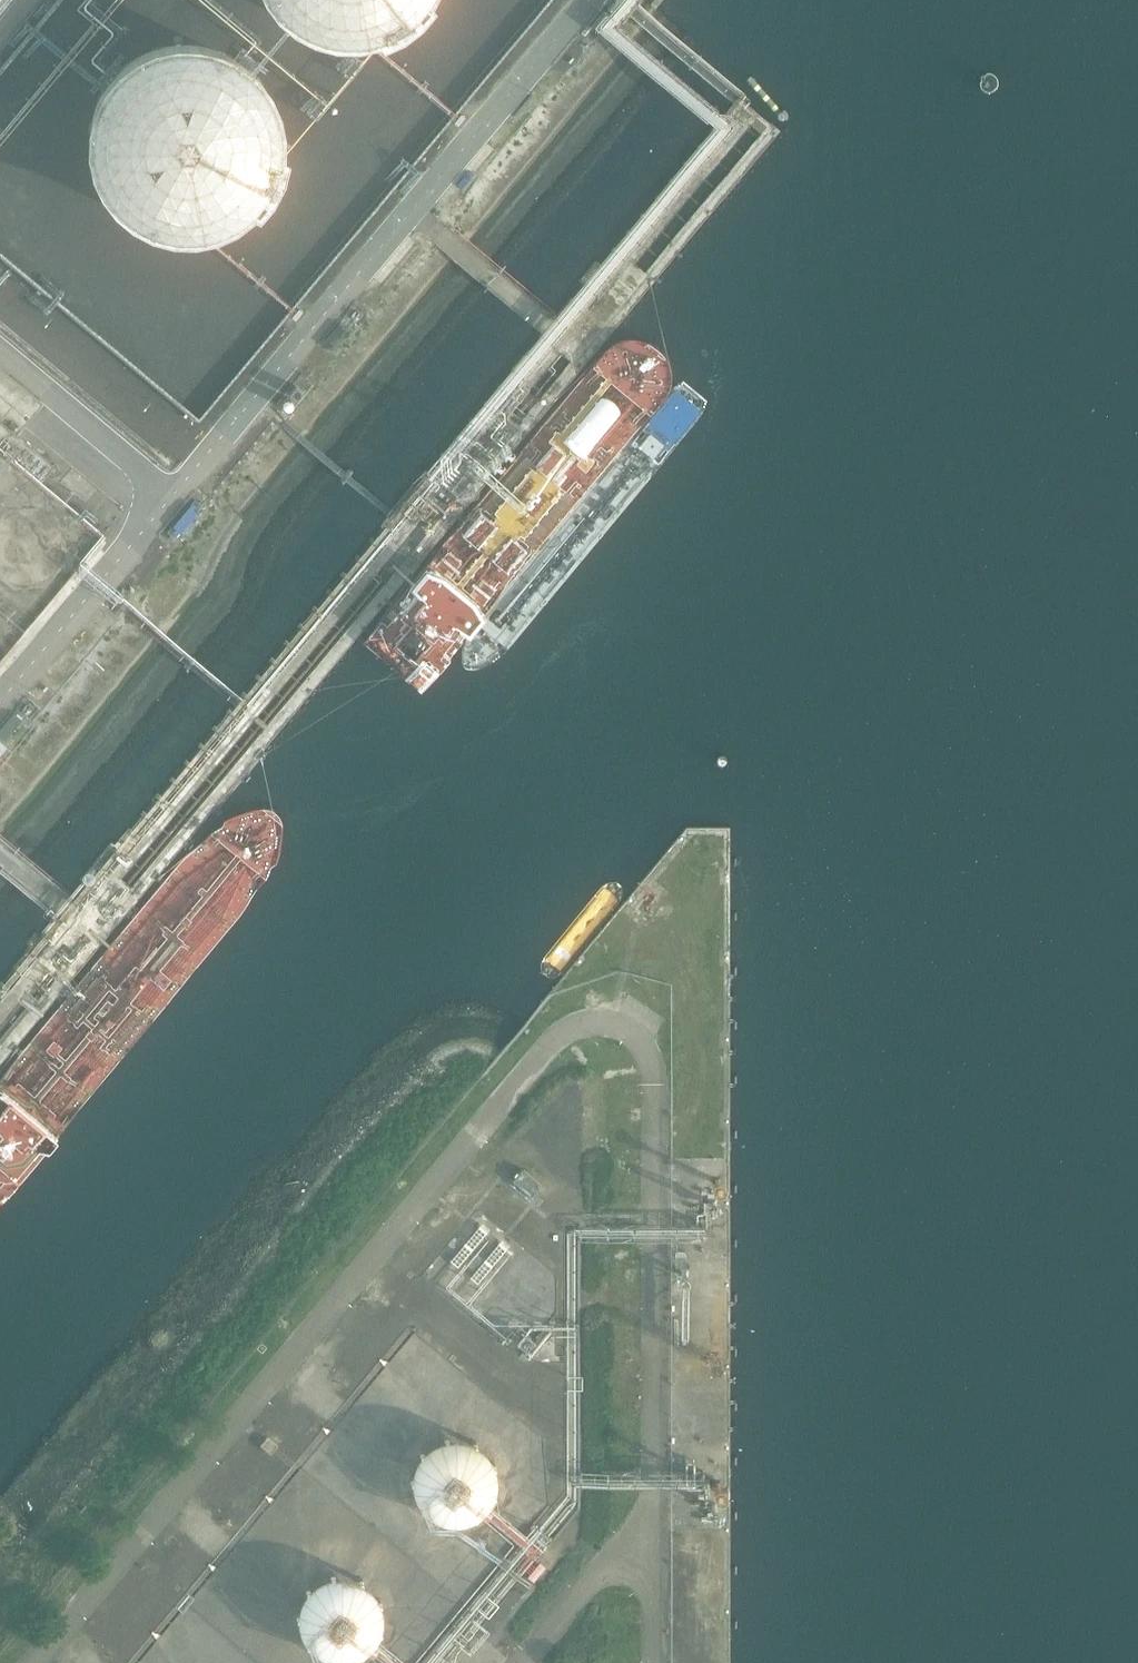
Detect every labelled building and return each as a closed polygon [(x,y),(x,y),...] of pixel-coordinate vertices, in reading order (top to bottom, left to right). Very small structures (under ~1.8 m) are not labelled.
[(260,12),(279,32),(301,45),(336,52),(359,49),(387,37),(411,17),(420,0),(254,0),(260,12)] [(210,61),(181,57),(148,63),(124,76),(108,92),(94,115),(87,144),(91,180),(104,207),(124,227),(146,239),(180,246),(203,244),(232,232),(255,211),(271,183),(276,153),(271,122),(256,93),(235,74),(210,61)] [(499,1494),(500,1486),(499,1477),(497,1469),(493,1461),(487,1454),(480,1449),(473,1444),(465,1441),(456,1440),(447,1441),(439,1443),(431,1446),(424,1451),(418,1458),(413,1465),(410,1473),(408,1482),(408,1490),(410,1499),(413,1507),(418,1514),(424,1520),(431,1525),(439,1529),(448,1531),(456,1532),(465,1530),(473,1527),(481,1523),(487,1517),(493,1511),(497,1503),(499,1494)] [(384,1622),(383,1614),(380,1606),(377,1599),(372,1592),(365,1587),(358,1583),(350,1580),(342,1579),(334,1579),(326,1581),(319,1585),(312,1589),(306,1595),(302,1602),(299,1610),(297,1618),(297,1626),(299,1634),(302,1642),(306,1649),(312,1655),(319,1659),(326,1662),(327,1662),(353,1662),(358,1661),(366,1657),(372,1652),(377,1645),(381,1638),(383,1630),(384,1622)]
